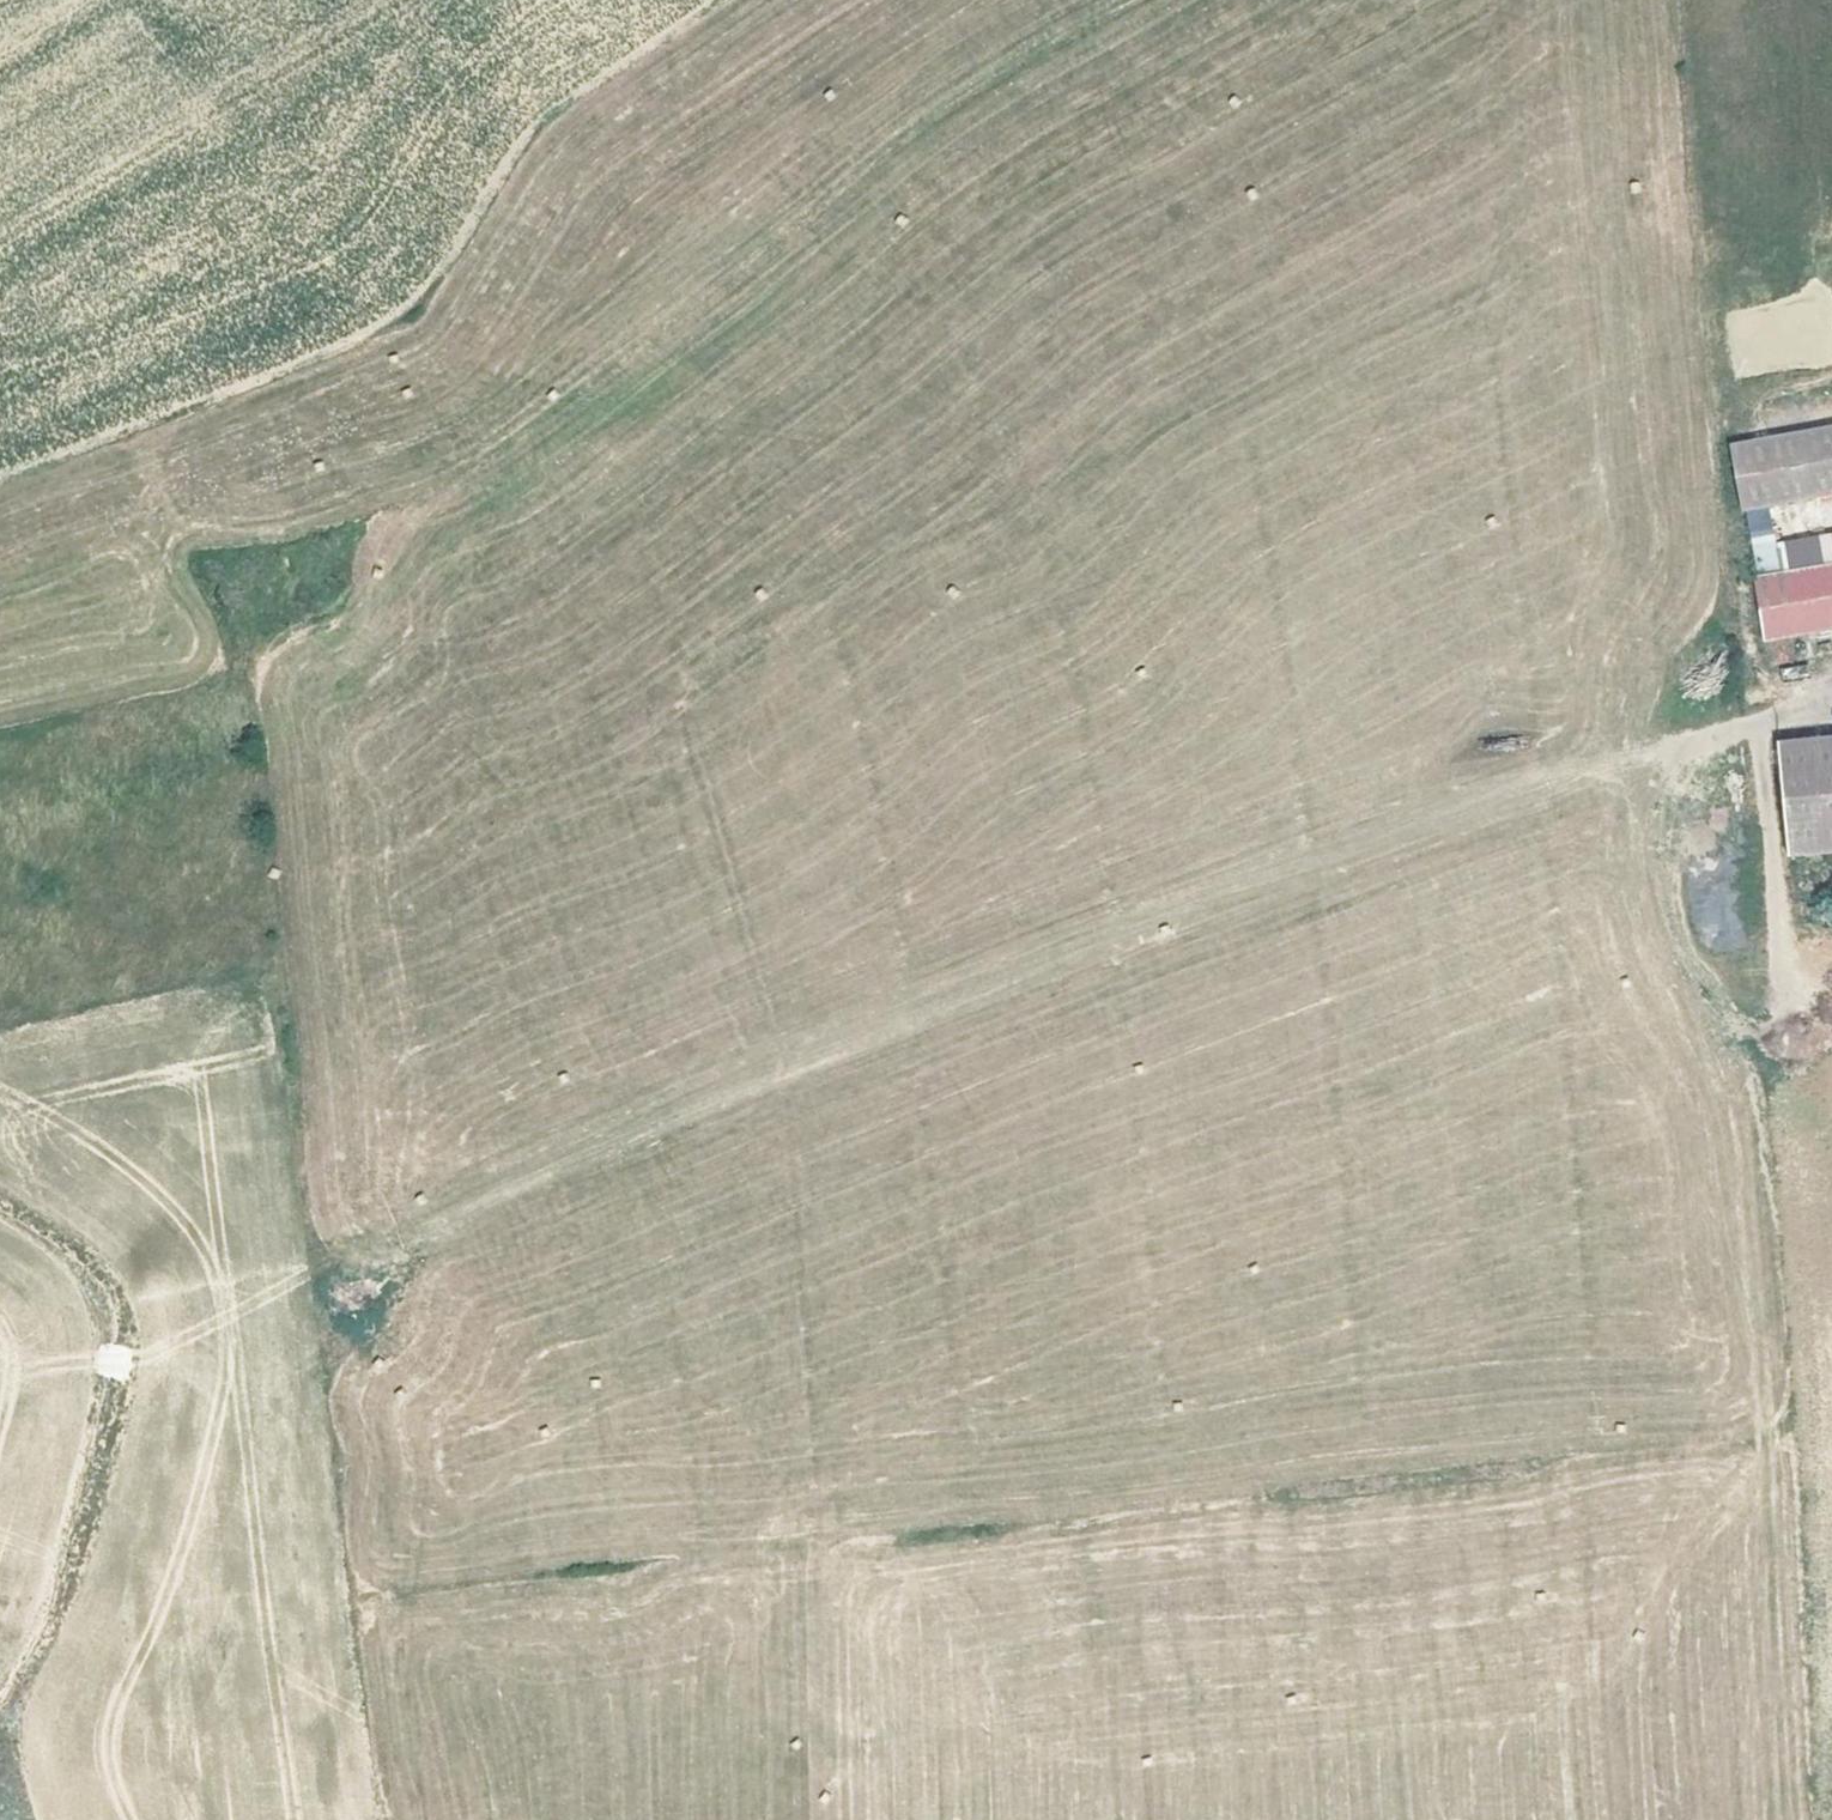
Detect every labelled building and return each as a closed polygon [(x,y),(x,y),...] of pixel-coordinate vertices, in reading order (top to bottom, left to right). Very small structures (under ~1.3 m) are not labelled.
[(1748,511),(1831,497),(1831,440),(1831,434),(1738,450),(1748,511)] [(1768,637),(1831,627),(1831,574),(1760,585),(1768,637)] [(1795,849),(1831,846),(1831,747),(1786,751),(1795,849)]
